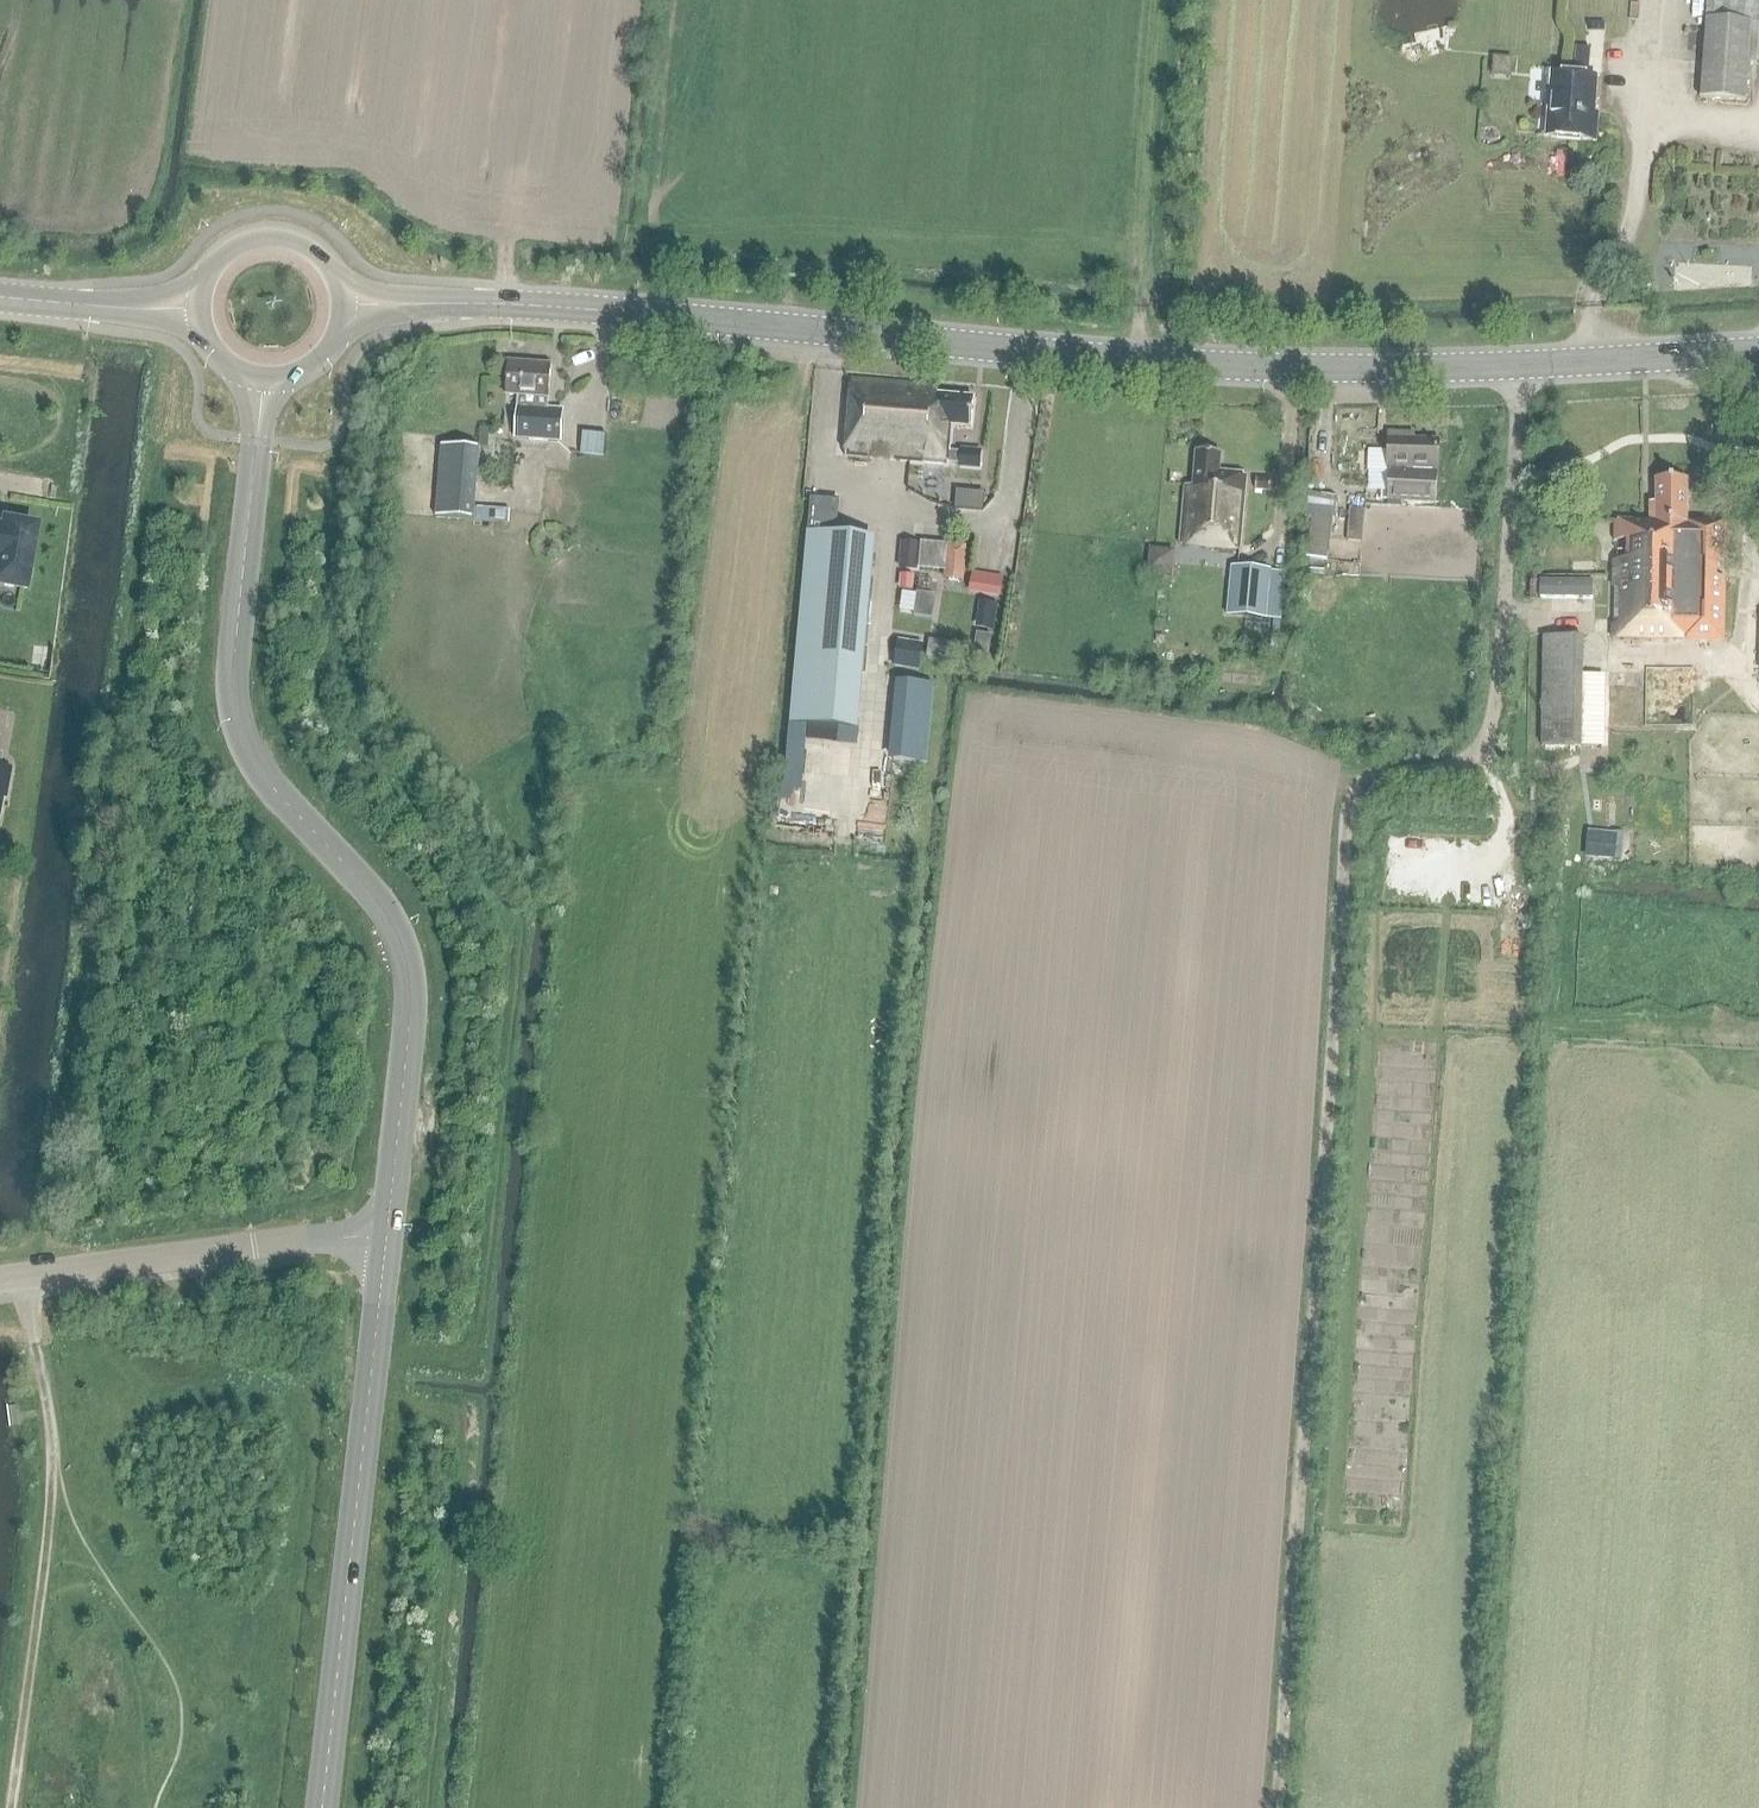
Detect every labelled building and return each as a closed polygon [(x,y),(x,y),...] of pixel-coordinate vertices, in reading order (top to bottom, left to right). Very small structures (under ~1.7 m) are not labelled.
[(1700,97),(1745,101),(1748,62),(1758,63),(1758,0),(1707,0),(1700,97)] [(1551,74),(1546,136),(1594,140),(1597,114),(1592,114),(1595,77),(1551,74)] [(519,396),(516,438),(560,442),(562,410),(547,409),(548,398),(550,365),(508,362),(505,395),(519,396)] [(850,380),(844,456),(947,465),(948,462),(959,463),(959,466),(979,468),(980,452),(960,450),(960,453),(948,452),(950,425),(970,427),(973,398),(937,395),(937,387),(850,380)] [(580,432),(580,454),(602,454),(603,433),(580,432)] [(1411,468),(1437,469),(1438,440),(1413,440),(1413,433),(1388,432),(1387,470),(1386,501),(1435,504),(1436,472),(1411,471),(1411,468)] [(435,517),(476,520),(481,449),(441,446),(435,517)] [(1185,485),(1179,544),(1183,545),(1183,548),(1236,553),(1236,550),(1241,550),(1248,475),(1220,472),(1222,450),(1194,447),(1190,485),(1185,485)] [(1269,490),(1270,480),(1255,478),(1254,489),(1269,490)] [(984,479),(962,495),(972,509),(994,493),(984,479)] [(1612,638),(1722,639),(1724,523),(1685,523),(1686,480),(1655,480),(1655,503),(1649,503),(1648,521),(1614,521),(1612,638)] [(1307,496),(1305,517),(1313,518),(1308,558),(1327,560),(1334,499),(1307,496)] [(852,729),(870,539),(834,536),(838,501),(811,499),(790,723),(852,729)] [(0,524),(0,585),(25,590),(30,567),(26,567),(33,531),(0,524)] [(944,580),(965,582),(968,547),(948,545),(944,580)] [(1149,561),(1147,573),(1171,575),(1172,563),(1149,561)] [(1230,567),(1226,617),(1267,620),(1271,570),(1230,567)] [(966,590),(998,598),(1002,578),(971,571),(966,590)] [(1537,597),(1593,598),(1593,579),(1537,578),(1537,597)] [(930,617),(934,593),(916,591),(912,614),(930,617)] [(985,662),(990,636),(979,634),(974,660),(985,662)] [(954,666),(958,638),(941,635),(937,664),(954,666)] [(1585,746),(1606,746),(1606,673),(1582,672),(1582,636),(1542,636),(1542,747),(1534,747),(1534,765),(1585,765),(1585,746)] [(904,638),(902,659),(916,661),(919,640),(904,638)] [(1644,703),(1645,673),(1620,673),(1620,703),(1644,703)] [(935,713),(937,691),(914,689),(912,710),(935,713)] [(933,729),(935,713),(912,710),(911,727),(933,729)] [(1,798),(4,798),(9,769),(0,767),(0,802),(1,798)] [(1597,832),(1595,859),(1608,861),(1610,834),(1597,832)]
